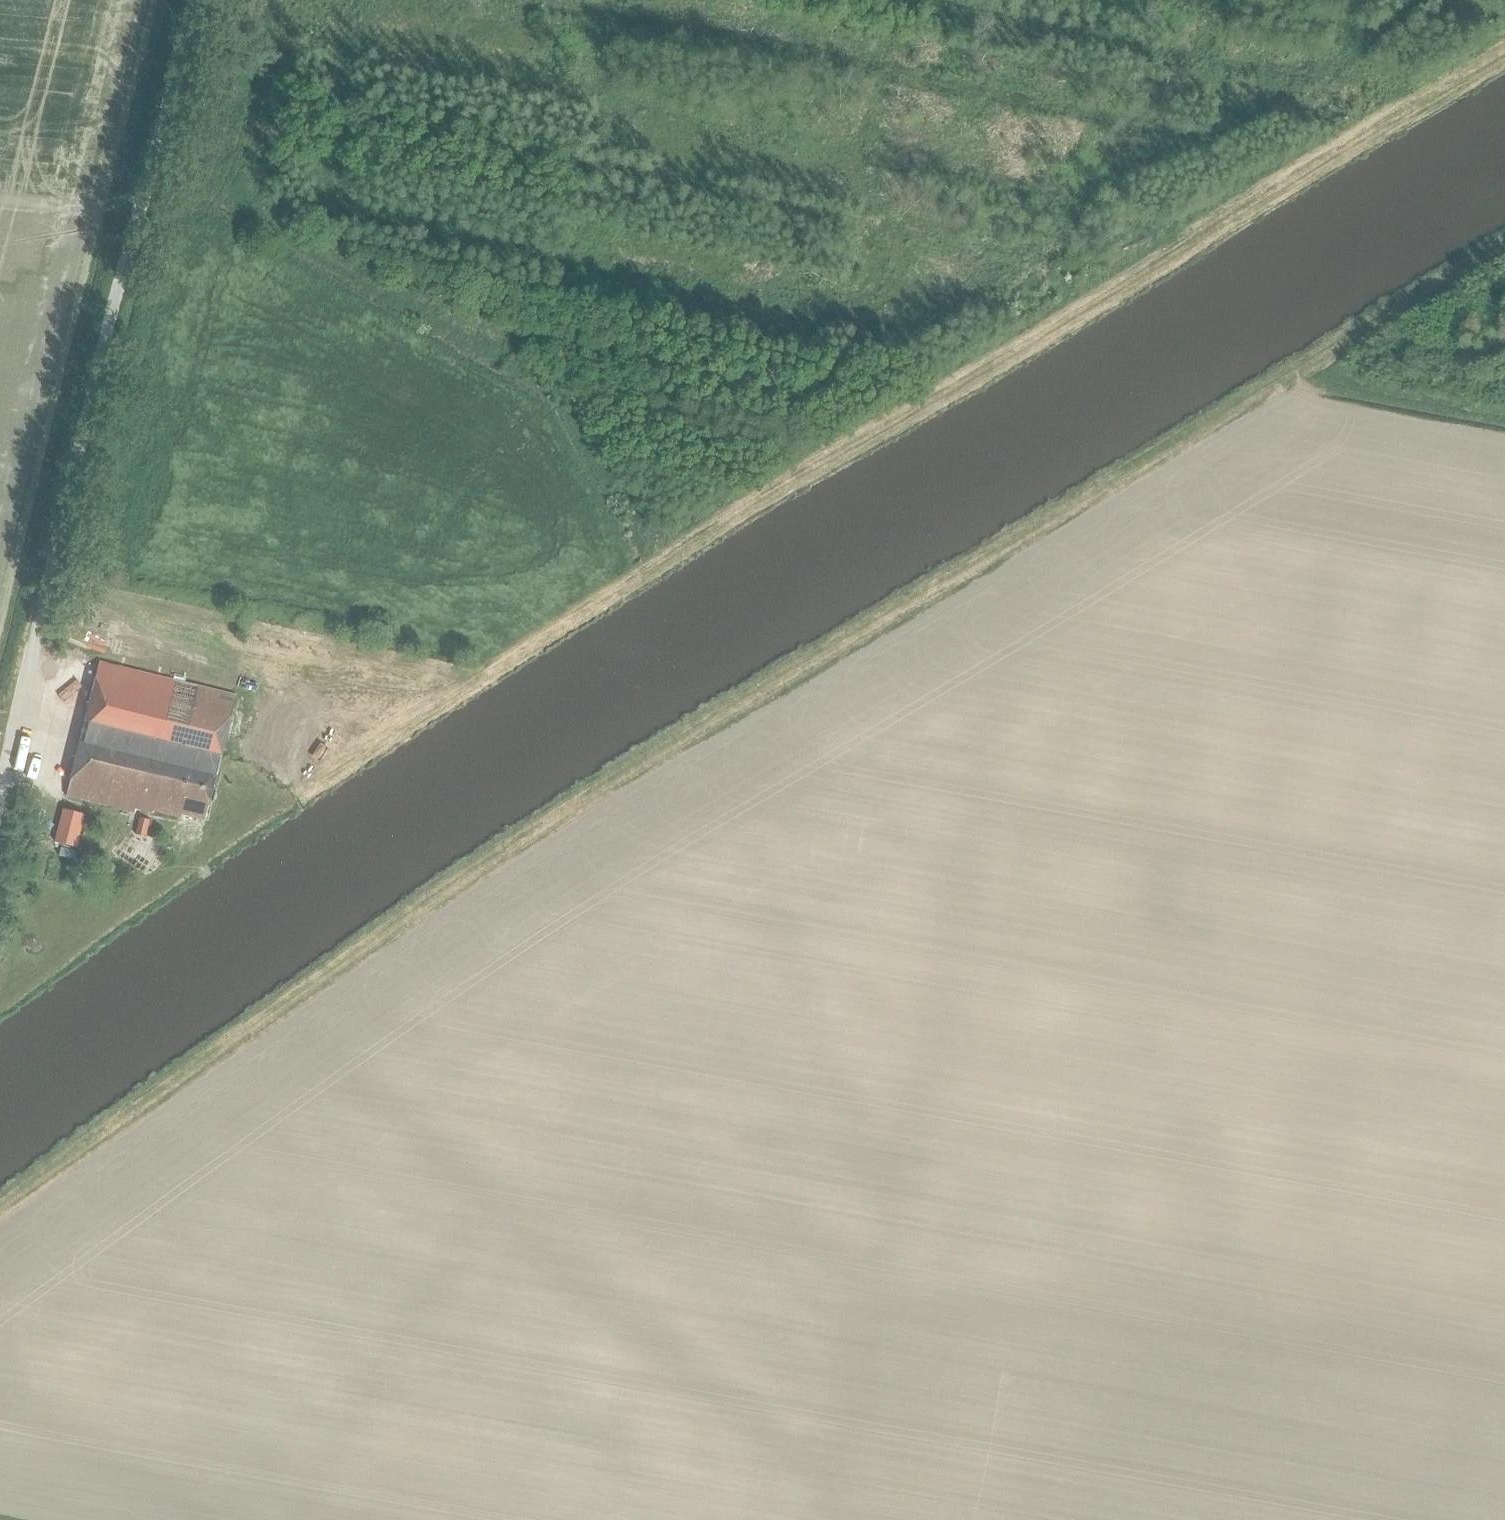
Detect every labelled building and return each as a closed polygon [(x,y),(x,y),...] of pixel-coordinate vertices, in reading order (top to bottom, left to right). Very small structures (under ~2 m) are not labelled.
[(182,815),(206,820),(217,772),(225,742),(232,713),(236,695),(100,662),(67,795),(136,813),(136,809),(154,813),(154,811),(180,817),(182,815)] [(56,840),(78,845),(85,814),(63,809),(56,840)] [(137,833),(147,835),(150,820),(140,818),(137,833)] [(74,860),(76,851),(62,848),(59,856),(74,860)]
